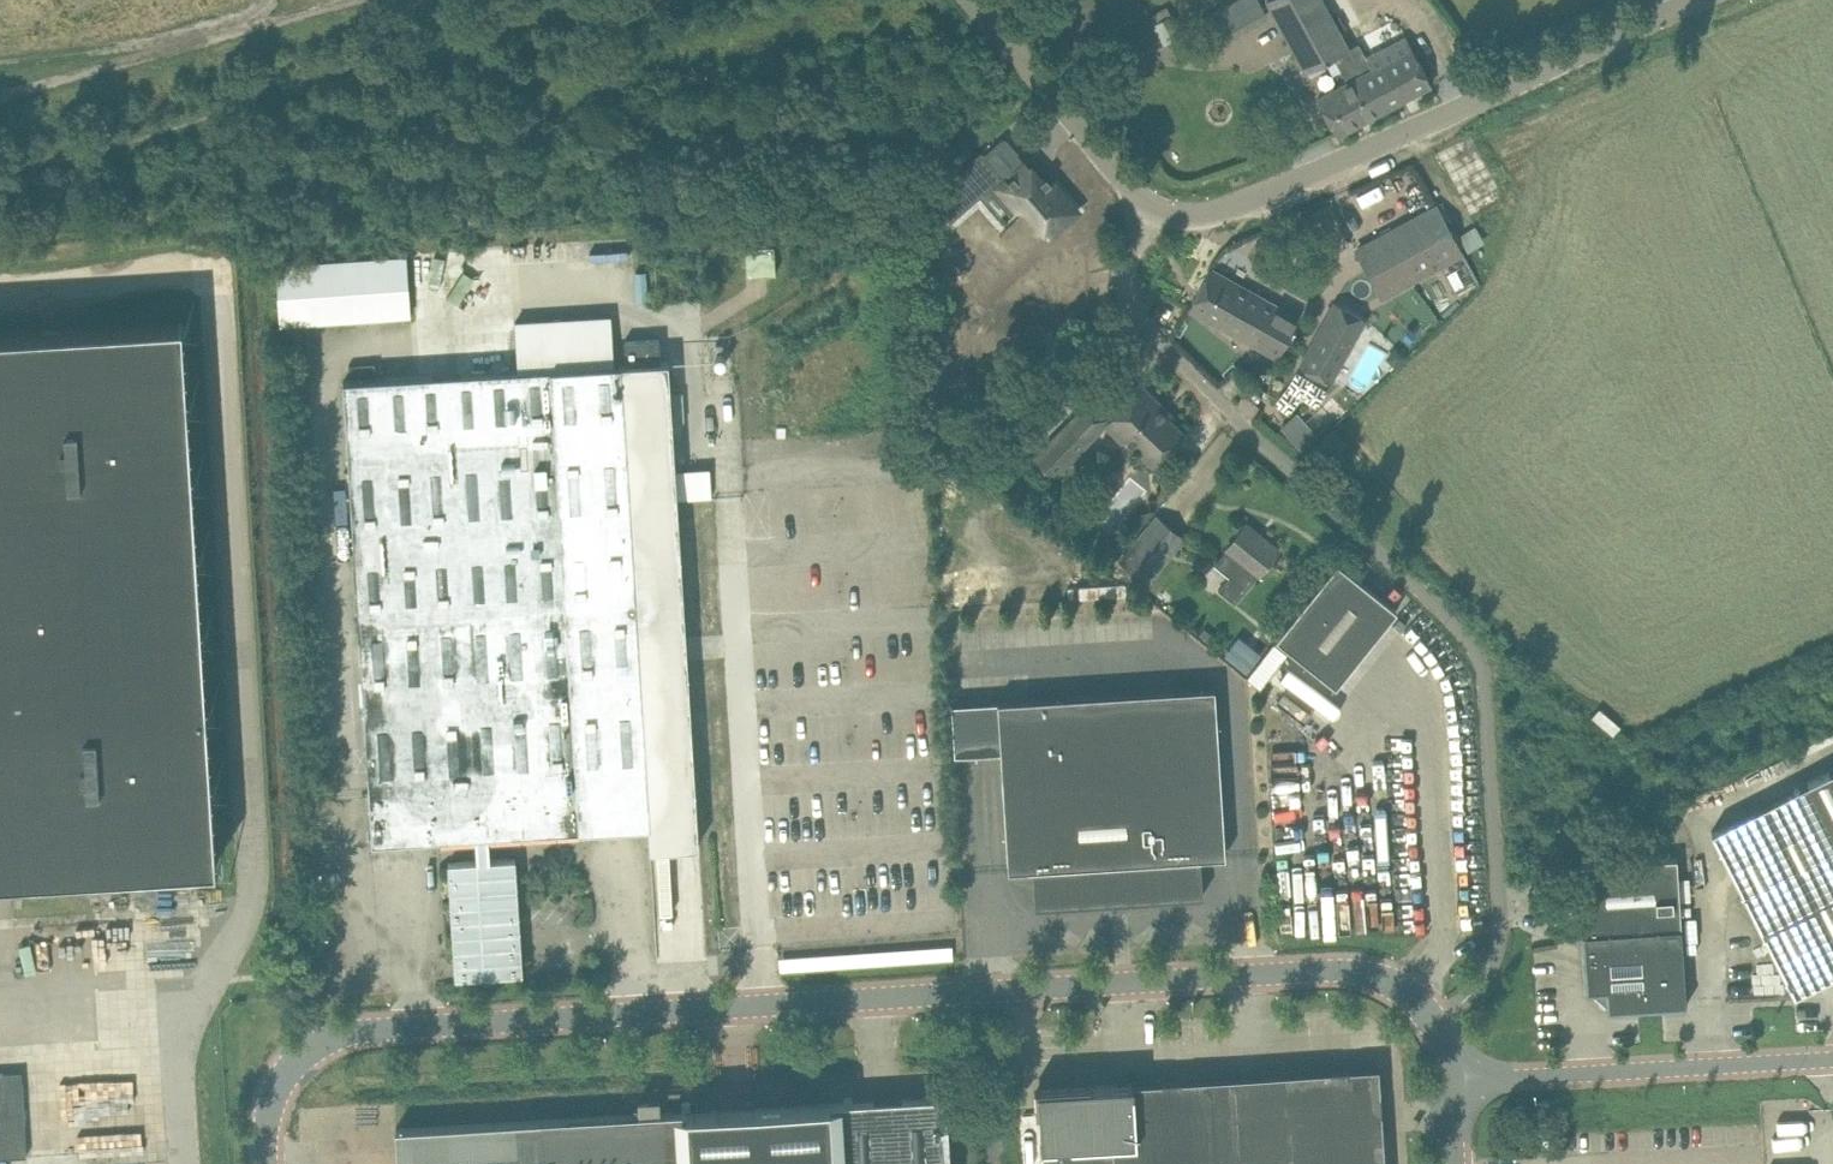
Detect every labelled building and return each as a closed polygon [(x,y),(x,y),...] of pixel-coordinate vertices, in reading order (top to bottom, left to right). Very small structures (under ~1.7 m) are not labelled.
[(1260,0),(1238,0),(1228,5),(1240,27),(1266,13),(1260,0)] [(1334,57),(1349,49),(1348,47),(1323,0),(1267,0),(1294,51),(1305,72),(1307,71),(1309,76),(1327,67),(1325,62),(1326,62),(1334,57)] [(1349,49),(1334,57),(1341,69),(1347,81),(1317,97),(1335,131),(1337,134),(1431,84),(1420,63),(1406,36),(1392,43),(1366,57),(1358,42),(1348,47),(1349,49)] [(982,149),(929,195),(951,220),(990,186),(1012,212),(1024,202),(1049,231),(1075,209),(1046,175),(1040,179),(1027,163),(1022,167),(1021,166),(1007,178),(982,149)] [(1438,207),(1356,251),(1368,272),(1381,296),(1445,262),(1463,252),(1449,228),(1438,207)] [(775,238),(747,240),(749,268),(777,267),(775,238)] [(413,247),(415,281),(445,280),(444,246),(413,247)] [(406,258),(277,265),(280,321),(409,314),(406,258)] [(1276,355),(1297,314),(1276,303),(1243,284),(1224,274),(1209,265),(1187,306),(1254,343),(1276,355)] [(636,299),(648,299),(647,271),(635,271),(636,299)] [(1364,317),(1333,299),(1298,363),(1329,380),(1364,317)] [(525,369),(343,380),(372,842),(476,835),(488,835),(649,824),(651,847),(698,844),(693,751),(668,360),(661,360),(661,371),(626,373),(625,362),(614,363),(611,315),(522,320),(525,369)] [(215,862),(182,321),(0,331),(0,875),(215,862)] [(659,338),(624,340),(625,362),(626,373),(661,371),(661,360),(659,338)] [(1404,356),(1395,347),(1389,353),(1389,360),(1395,365),(1404,356)] [(1159,402),(1142,385),(1103,425),(1121,442),(1125,439),(1152,465),(1183,432),(1166,415),(1164,417),(1154,408),(1159,402)] [(1302,448),(1316,435),(1297,413),(1282,427),(1302,448)] [(1048,441),(1034,456),(1055,476),(1088,441),(1067,421),(1048,441)] [(1151,583),(1146,579),(1181,536),(1157,517),(1121,561),(1130,568),(1124,576),(1144,592),(1151,583)] [(1247,523),(1240,533),(1228,549),(1229,550),(1216,566),(1231,578),(1221,591),(1235,602),(1258,574),(1265,579),(1285,552),(1247,523)] [(1397,609),(1338,561),(1276,638),(1294,652),(1336,686),(1397,609)] [(1247,672),(1262,653),(1239,635),(1225,654),(1247,672)] [(1274,644),(1248,677),(1260,687),(1286,654),(1274,644)] [(1035,906),(1203,895),(1201,857),(1225,855),(1215,687),(951,703),(954,753),(1001,750),(1008,870),(1033,868),(1035,906)] [(1711,831),(1794,994),(1832,974),(1832,769),(1711,831)] [(490,859),(488,835),(476,835),(477,860),(448,861),(455,976),(523,973),(515,858),(490,859)] [(1592,988),(1608,1002),(1608,1007),(1686,1002),(1677,857),(1579,863),(1587,989),(1592,988)] [(1551,888),(1550,876),(1538,876),(1539,889),(1551,888)] [(1211,1077),(1211,1078),(1212,1101),(1216,1163),(1384,1163),(1378,1066),(1211,1077)] [(27,1154),(23,1072),(0,1074),(0,1157),(27,1154)] [(1034,1085),(1036,1111),(1039,1110),(1039,1112),(1042,1163),(1216,1163),(1212,1101),(1211,1078),(1211,1077),(1127,1083),(1128,1090),(1117,1090),(1117,1083),(1090,1085),(1089,1082),(1034,1085)] [(668,1104),(681,1103),(680,1090),(667,1091),(668,1104)] [(946,1094),(829,1102),(834,1163),(950,1163),(946,1094)] [(395,1128),(398,1163),(834,1163),(829,1102),(395,1128)]
